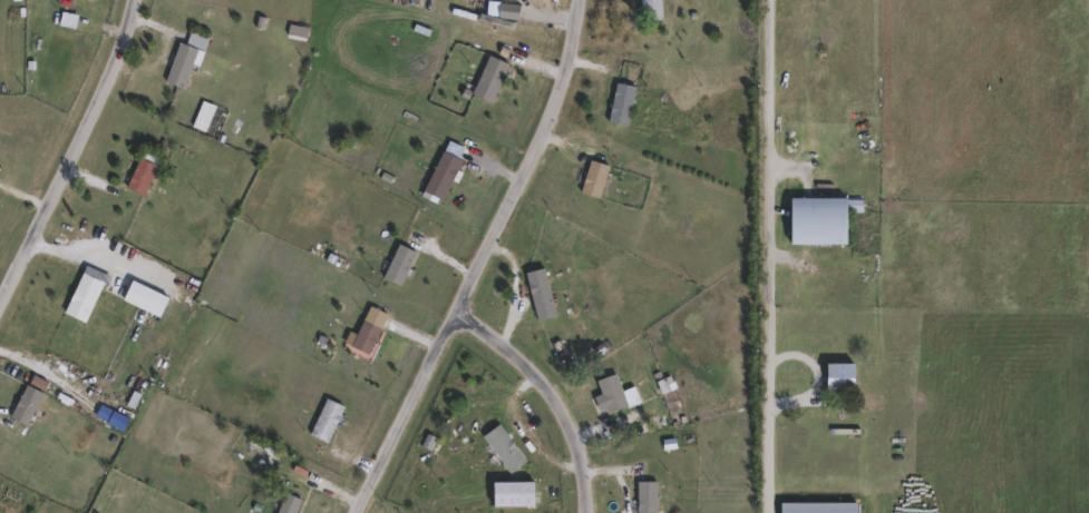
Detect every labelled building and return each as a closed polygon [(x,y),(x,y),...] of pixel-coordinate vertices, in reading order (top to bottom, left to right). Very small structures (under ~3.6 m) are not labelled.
[(643,21),(643,0),(664,0),(664,21),(643,21)] [(208,38),(192,91),(168,85),(181,43),(188,46),(193,32),(208,38)] [(476,96),(494,56),(514,65),(496,105),(476,96)] [(639,88),(631,128),(611,124),(620,83),(639,88)] [(147,198),(129,190),(146,151),(165,160),(147,198)] [(466,162),(446,203),(426,193),(446,151),(466,162)] [(583,195),(593,161),(612,168),(602,200),(583,195)] [(796,246),(796,199),(854,199),(854,246),(796,246)] [(386,279),(402,246),(420,255),(403,288),(386,279)] [(90,325),(68,316),(86,275),(107,284),(90,325)] [(535,312),(531,277),(552,275),(555,309),(535,312)] [(127,302),(137,282),(174,300),(164,320),(127,302)] [(391,319),(373,357),(353,349),(367,322),(372,325),(378,313),(391,319)] [(833,365),(860,365),(860,392),(833,392),(833,365)] [(631,408),(612,415),(600,383),(619,376),(631,408)] [(11,420),(29,386),(48,395),(30,428),(11,420)] [(331,445),(312,437),(330,401),(348,408),(331,445)] [(485,440),(502,427),(531,462),(514,475),(485,440)] [(659,483),(659,512),(640,512),(640,483),(659,483)] [(305,502),(300,512),(280,512),(290,494),(305,502)] [(862,504),(862,512),(785,512),(785,504),(862,504)]
